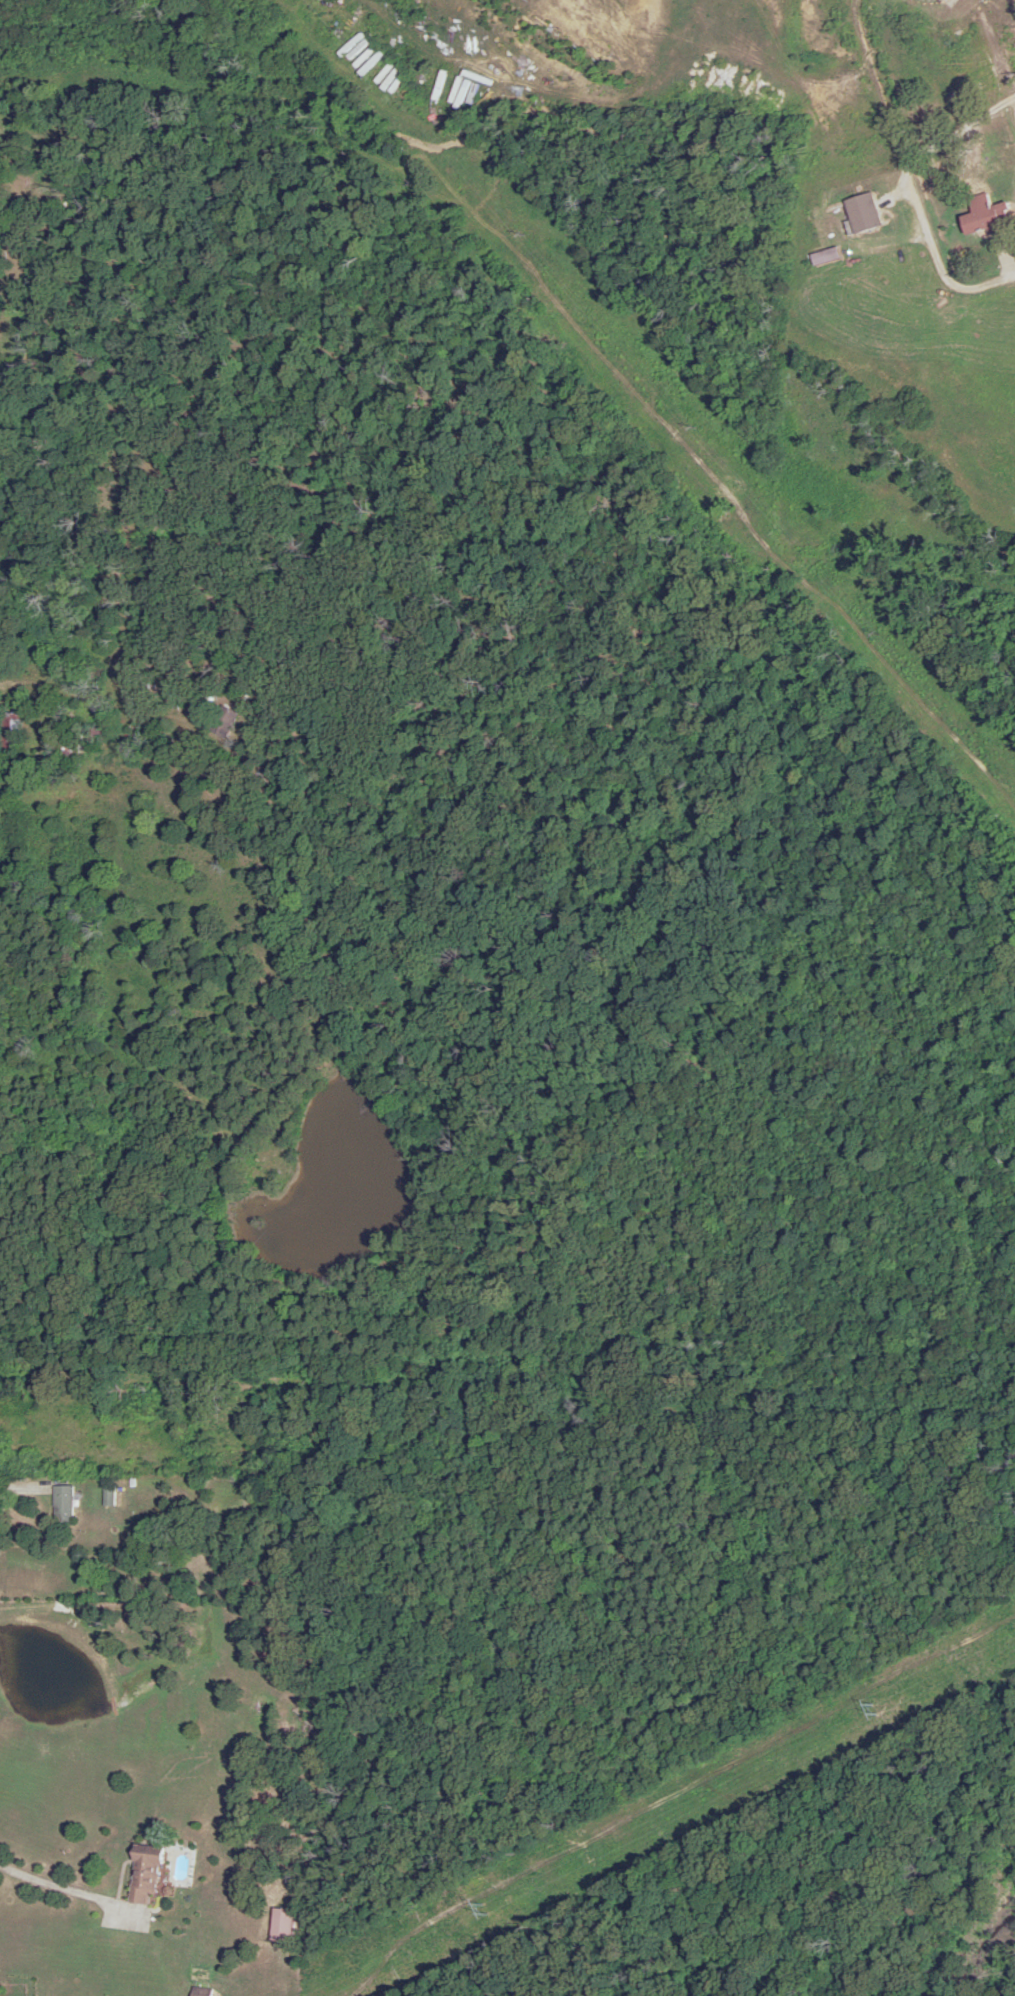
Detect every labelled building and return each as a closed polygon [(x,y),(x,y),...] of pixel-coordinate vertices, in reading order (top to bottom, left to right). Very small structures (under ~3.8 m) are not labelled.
[(986,234),(1012,227),(1005,202),(987,207),(984,194),(966,199),(971,217),(963,219),(966,232),(984,227),(986,234)] [(20,753),(22,700),(11,699),(11,713),(0,713),(0,753),(20,753)] [(207,730),(224,739),(237,714),(220,706),(207,730)] [(70,1485),(11,1485),(11,1494),(50,1494),(50,1524),(70,1524),(70,1485)] [(101,1506),(112,1506),(112,1487),(101,1487),(101,1506)] [(125,1904),(144,1907),(145,1895),(152,1896),(157,1849),(131,1846),(125,1904)] [(288,1943),(288,1911),(269,1911),(269,1943),(288,1943)]
